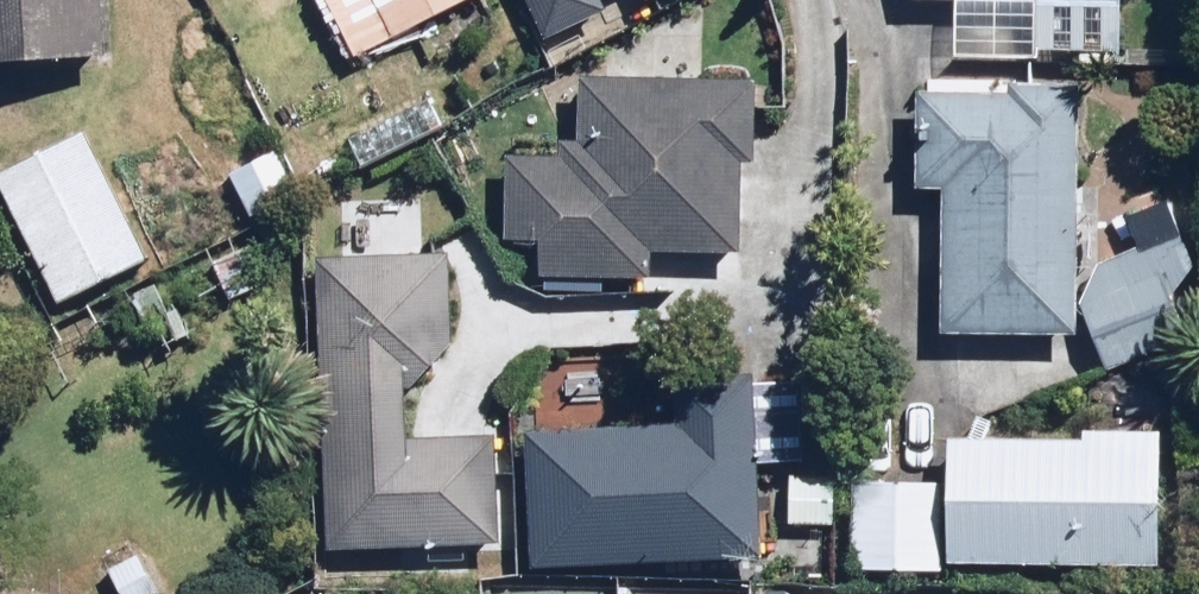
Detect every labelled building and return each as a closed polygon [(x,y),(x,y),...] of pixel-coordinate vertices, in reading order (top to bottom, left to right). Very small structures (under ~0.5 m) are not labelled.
[(99,0),(0,0),(0,62),(102,56),(99,0)] [(353,50),(455,0),(328,0),(353,50)] [(547,41),(608,10),(603,0),(525,0),(547,41)] [(1118,0),(973,0),(1036,2),(1034,54),(1117,56),(1118,0)] [(737,253),(741,166),(752,166),(756,80),(583,73),(579,161),(508,158),(505,236),(540,238),(538,275),(652,280),(653,250),(737,253)] [(1075,333),(1080,89),(914,85),(912,185),(942,185),(939,330),(1075,333)] [(445,126),(429,96),(341,142),(356,172),(445,126)] [(86,133),(0,173),(0,185),(56,304),(147,261),(86,133)] [(244,227),(191,264),(237,329),(289,291),(244,227)] [(456,253),(317,256),(322,551),(497,548),(495,434),(414,435),(412,380),(458,379),(456,253)] [(1166,275),(1081,303),(1103,367),(1187,339),(1166,275)] [(755,429),(755,464),(809,464),(810,384),(756,383),(755,429)] [(527,427),(525,561),(754,564),(755,464),(755,429),(527,427)] [(850,482),(846,570),(943,574),(944,561),(1161,571),(1168,447),(950,437),(947,486),(850,482)]
